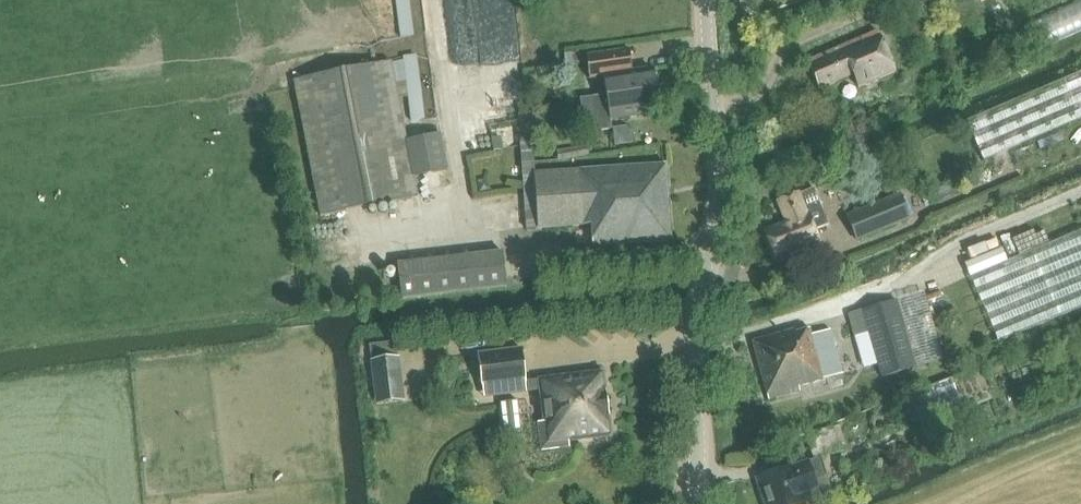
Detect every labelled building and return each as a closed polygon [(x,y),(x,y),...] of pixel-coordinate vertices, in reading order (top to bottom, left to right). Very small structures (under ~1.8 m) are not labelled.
[(396,35),(412,33),(409,0),(392,0),(396,35)] [(509,0),(436,0),(437,13),(457,11),(458,27),(473,25),(477,71),(515,68),(509,0)] [(1025,20),(1037,47),(1080,28),(1080,0),(1070,0),(1025,20)] [(807,60),(819,89),(853,74),(859,87),(895,71),(878,30),(807,60)] [(615,117),(666,109),(660,66),(635,69),(632,47),(592,53),(595,77),(609,75),(611,93),(598,94),(603,129),(616,128),(615,117)] [(391,61),(390,60),(294,80),(321,216),(418,196),(414,176),(407,140),(398,97),(391,61)] [(983,160),(1080,118),(1080,73),(967,122),(983,160)] [(528,119),(527,100),(516,100),(516,119),(528,119)] [(544,115),(533,116),(534,130),(545,129),(544,115)] [(517,127),(517,157),(530,157),(529,127),(517,127)] [(440,133),(407,140),(414,176),(448,169),(440,133)] [(536,171),(540,227),(592,223),(593,245),(672,240),(667,162),(536,171)] [(766,229),(777,258),(817,242),(812,230),(827,224),(813,188),(777,202),(785,222),(766,229)] [(847,217),(857,240),(910,217),(900,195),(847,217)] [(1080,303),(1080,233),(973,266),(993,330),(1080,303)] [(397,263),(401,297),(507,285),(504,251),(397,263)] [(975,256),(977,270),(995,267),(992,253),(975,256)] [(862,309),(881,376),(916,367),(897,300),(862,309)] [(794,329),(752,341),(768,399),(800,390),(799,385),(841,374),(829,329),(811,335),(809,328),(795,332),(794,329)] [(397,341),(368,345),(376,404),(405,401),(397,341)] [(570,446),(569,441),(613,436),(604,370),(526,380),(522,348),(479,353),(483,387),(511,384),(512,393),(540,389),(545,422),(539,422),(542,450),(570,446)] [(951,379),(901,397),(911,423),(960,405),(951,379)] [(807,434),(814,459),(840,451),(833,426),(807,434)] [(767,503),(809,503),(834,495),(827,474),(814,479),(809,461),(758,478),(767,503)]
